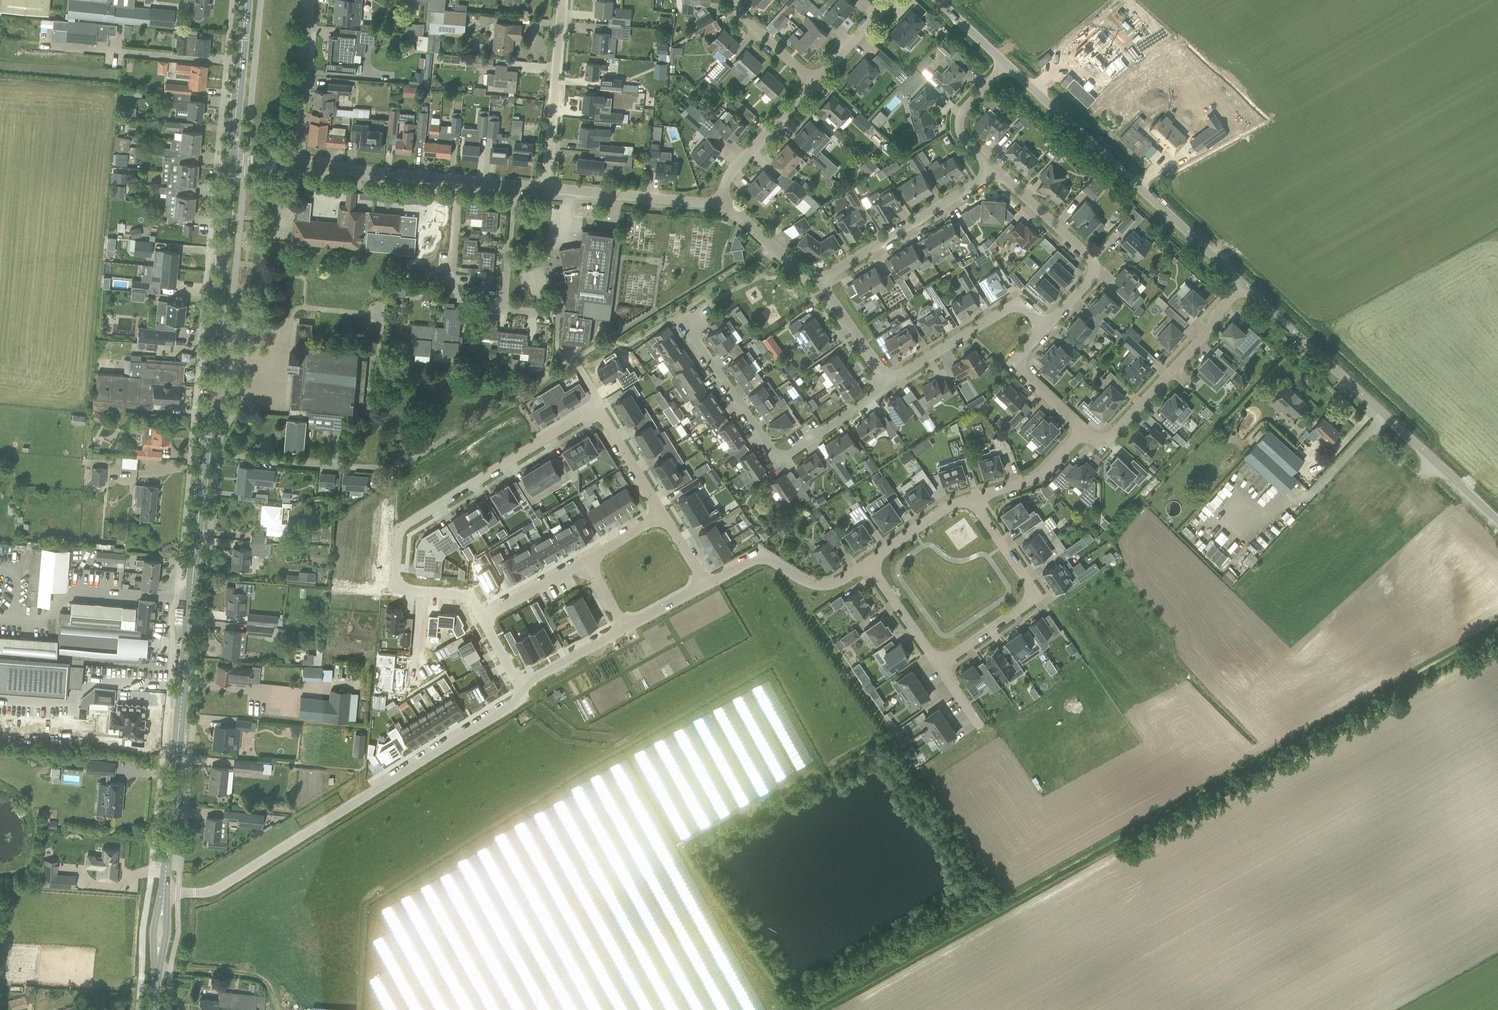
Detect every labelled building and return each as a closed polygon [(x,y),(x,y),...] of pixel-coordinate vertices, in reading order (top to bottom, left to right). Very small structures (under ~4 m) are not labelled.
[(48,14),(49,0),(0,0),(0,10),(48,14)] [(150,9),(150,8),(133,6),(134,0),(69,0),(67,16),(162,26),(172,27),(173,17),(157,15),(158,9),(150,9)] [(210,2),(212,2),(212,0),(186,0),(186,1),(188,4),(192,4),(191,12),(193,12),(193,15),(194,17),(196,19),(199,19),(202,18),(203,16),(203,13),(209,13),(210,2)] [(344,22),(360,23),(362,0),(338,0),(337,5),(339,6),(339,11),(335,10),(335,21),(344,22)] [(445,9),(446,0),(432,0),(431,8),(445,9)] [(629,24),(630,10),(611,8),(612,0),(611,0),(597,0),(596,14),(610,15),(610,22),(629,24)] [(710,0),(683,0),(683,1),(683,10),(693,11),(693,8),(695,8),(695,4),(694,4),(694,2),(709,3),(710,0)] [(799,0),(794,0),(791,3),(796,7),(803,14),(808,9),(799,0)] [(820,11),(836,26),(845,15),(828,0),(826,0),(819,8),(810,0),(799,0),(808,9),(814,14),(816,16),(820,11)] [(845,15),(855,5),(849,0),(828,0),(845,15)] [(789,18),(793,14),(791,12),(796,7),(791,3),(789,6),(783,12),(789,18)] [(465,35),(467,11),(445,9),(431,8),(430,24),(429,25),(428,36),(427,49),(427,51),(439,52),(441,33),(465,35)] [(891,33),(898,39),(904,45),(910,39),(915,44),(921,37),(916,32),(925,22),(924,21),(910,9),(900,19),(902,21),(891,33)] [(933,33),(941,24),(927,10),(921,16),(929,23),(927,24),(929,26),(927,28),(933,33)] [(714,20),(709,11),(694,20),(699,28),(714,20)] [(780,29),(789,18),(783,12),(773,23),(780,29)] [(671,26),(672,17),(660,16),(659,25),(671,26)] [(810,26),(804,32),(818,45),(828,35),(808,17),(804,21),(810,26)] [(65,40),(95,43),(96,40),(106,41),(107,34),(115,35),(116,25),(98,23),(98,22),(67,20),(53,19),(52,28),(66,29),(65,40)] [(716,19),(704,26),(707,31),(709,34),(722,28),(719,24),(716,19)] [(405,33),(424,34),(425,23),(412,22),(412,25),(405,24),(405,33)] [(493,50),(502,51),(511,52),(513,33),(521,34),(522,26),(512,25),(496,22),(493,50)] [(603,50),(607,50),(615,51),(616,37),(620,38),(621,34),(629,35),(630,25),(620,24),(620,27),(606,25),(606,32),(594,31),(593,49),(598,49),(603,50)] [(124,25),(124,33),(131,34),(132,25),(124,25)] [(818,45),(804,32),(799,27),(789,37),(809,55),(818,45)] [(52,28),(51,39),(65,40),(66,29),(52,28)] [(717,60),(719,62),(704,77),(710,83),(727,64),(723,60),(727,55),(728,56),(740,44),(724,29),(712,41),(713,42),(707,48),(714,54),(719,58),(717,60)] [(176,39),(176,48),(177,48),(177,53),(196,55),(196,53),(208,54),(209,37),(196,36),(197,32),(179,30),(179,34),(178,34),(178,39),(176,39)] [(363,42),(364,35),(334,32),(333,36),(330,36),(327,72),(356,74),(357,61),(354,61),(354,54),(365,55),(366,43),(363,42)] [(417,49),(427,49),(428,36),(418,35),(417,49)] [(963,57),(943,38),(936,45),(953,61),(937,79),(952,93),(959,85),(956,83),(967,72),(958,63),(963,57)] [(405,43),(410,54),(416,51),(412,40),(405,43)] [(668,54),(668,45),(658,44),(657,53),(668,54)] [(678,47),(671,46),(670,57),(669,65),(675,65),(675,58),(678,58),(678,47)] [(746,50),(739,57),(735,62),(743,70),(738,76),(744,82),(750,76),(750,77),(762,64),(746,50)] [(880,50),(875,56),(888,68),(895,75),(892,78),(899,84),(907,76),(901,70),(880,50)] [(426,52),(423,88),(430,89),(433,53),(426,52)] [(494,59),(467,57),(466,66),(493,68),(494,59)] [(865,58),(847,77),(854,84),(861,90),(867,83),(879,71),(869,62),(865,58)] [(159,60),(158,72),(167,74),(169,61),(159,60)] [(655,62),(654,77),(666,78),(667,63),(655,62)] [(176,63),(175,72),(182,72),(182,78),(189,79),(189,86),(204,88),(206,66),(176,63)] [(599,71),(606,72),(606,68),(607,65),(597,64),(587,63),(586,77),(596,78),(598,78),(599,71)] [(916,68),(921,73),(925,69),(919,63),(915,67),(916,68)] [(715,88),(722,80),(733,69),(727,64),(710,83),(715,88)] [(503,91),(505,91),(515,92),(517,72),(503,70),(503,66),(496,65),(495,74),(487,73),(486,84),(494,85),(504,86),(503,91)] [(925,77),(921,73),(916,68),(911,75),(898,88),(903,93),(911,93),(925,77)] [(761,78),(757,82),(765,90),(760,95),(764,100),(766,100),(767,100),(769,99),(772,96),(773,97),(784,85),(767,70),(761,78)] [(410,75),(410,83),(415,83),(422,84),(423,71),(416,71),(416,76),(410,75)] [(602,77),(601,88),(621,90),(622,79),(602,77)] [(1097,98),(1074,77),(1066,86),(1088,107),(1097,98)] [(180,85),(165,83),(163,91),(179,92),(180,85)] [(321,113),(332,114),(343,115),(351,116),(369,118),(370,110),(356,109),(356,110),(337,108),(337,106),(337,100),(338,100),(338,94),(350,95),(351,85),(329,83),(328,91),(316,90),(315,105),(321,106),(321,113)] [(916,123),(921,138),(935,134),(933,127),(938,126),(933,111),(928,112),(927,108),(937,97),(926,86),(919,93),(909,103),(913,114),(911,114),(914,123),(916,123)] [(131,105),(132,89),(123,88),(122,104),(131,105)] [(163,91),(163,99),(177,100),(181,101),(181,107),(177,106),(176,115),(178,115),(187,116),(192,117),(202,118),(203,102),(193,101),(190,100),(190,94),(179,92),(163,91)] [(600,112),(601,106),(603,106),(605,96),(584,94),(583,110),(593,111),(600,112)] [(851,111),(841,102),(833,95),(818,112),(824,117),(828,113),(833,117),(832,118),(839,124),(851,111)] [(993,95),(986,102),(993,108),(1000,101),(993,95)] [(756,115),(747,106),(738,98),(733,103),(751,120),(756,115)] [(417,135),(425,136),(428,106),(420,105),(420,111),(419,111),(418,123),(418,133),(417,135)] [(125,118),(135,119),(136,108),(126,107),(125,118)] [(388,133),(397,134),(399,110),(390,109),(388,133)] [(685,109),(681,113),(685,117),(689,112),(685,109)] [(703,114),(697,120),(702,124),(709,131),(714,125),(720,130),(720,131),(732,141),(746,126),(734,116),(729,110),(721,118),(720,117),(713,124),(703,114)] [(986,111),(974,125),(985,135),(990,130),(998,138),(1009,126),(996,113),(992,117),(986,111)] [(440,124),(437,154),(451,156),(453,132),(460,132),(461,113),(453,112),(452,125),(451,132),(446,132),(447,125),(440,124)] [(600,112),(599,120),(611,121),(627,123),(628,114),(623,114),(623,113),(610,112),(610,113),(606,112),(600,112)] [(702,124),(697,120),(689,112),(685,117),(684,118),(696,129),(697,129),(704,136),(709,131),(702,124)] [(852,119),(865,131),(872,124),(859,112),(852,119)] [(321,113),(312,113),(309,143),(346,146),(347,135),(346,135),(346,128),(333,127),(333,134),(327,133),(328,122),(331,123),(332,114),(321,113)] [(481,134),(487,134),(489,114),(480,113),(478,134),(481,134)] [(1027,118),(1022,113),(1019,116),(1020,120),(1019,120),(1014,125),(1018,128),(1023,124),(1022,124),(1027,118)] [(489,114),(487,134),(493,135),(491,159),(507,161),(508,143),(497,142),(500,120),(498,119),(499,115),(489,114)] [(876,114),(871,119),(878,126),(883,121),(876,114)] [(397,138),(397,140),(396,150),(412,152),(412,145),(416,146),(417,139),(412,139),(413,132),(418,133),(418,123),(414,123),(415,117),(405,116),(405,122),(404,122),(403,138),(397,138)] [(513,162),(528,163),(528,159),(532,159),(534,143),(521,142),(523,120),(513,118),(510,147),(515,148),(513,162)] [(1030,127),(1033,124),(1027,118),(1022,124),(1023,124),(1026,127),(1030,127)] [(599,120),(594,120),(594,127),(583,126),(582,134),(580,134),(580,143),(600,145),(600,138),(610,139),(611,121),(599,120)] [(811,120),(795,137),(802,143),(808,149),(809,148),(815,154),(816,153),(817,154),(820,150),(831,138),(830,137),(824,132),(818,126),(811,120)] [(1162,121),(1152,131),(1163,140),(1161,142),(1176,155),(1188,142),(1187,141),(1188,140),(1171,123),(1168,126),(1162,121)] [(117,134),(127,135),(128,123),(118,122),(117,134)] [(166,129),(178,130),(179,122),(167,122),(166,129)] [(429,140),(425,140),(424,153),(437,154),(440,124),(430,123),(429,140)] [(1215,123),(1201,135),(1211,147),(1225,136),(1215,123)] [(361,147),(381,149),(383,131),(368,130),(369,125),(353,124),(352,139),(362,140),(361,147)] [(1132,125),(1120,137),(1140,156),(1152,144),(1132,125)] [(837,127),(832,131),(837,135),(841,131),(837,127)] [(181,140),(200,142),(201,131),(182,130),(181,140)] [(479,158),(480,148),(480,144),(480,136),(465,135),(464,143),(464,147),(463,157),(479,158)] [(691,153),(691,154),(706,167),(721,150),(722,150),(708,137),(707,138),(703,143),(702,142),(691,153)] [(128,149),(129,139),(117,138),(116,148),(128,149)] [(163,154),(175,155),(188,157),(188,151),(199,152),(200,142),(181,140),(180,149),(163,147),(162,155),(163,155),(163,154)] [(648,165),(648,170),(654,171),(654,166),(657,166),(656,176),(676,178),(677,168),(678,163),(673,162),(670,162),(671,152),(660,151),(661,141),(660,141),(651,140),(649,157),(648,165)] [(1032,165),(1038,158),(1024,145),(1022,148),(1015,141),(1005,152),(1013,159),(1014,158),(1019,162),(1016,165),(1027,175),(1034,167),(1032,165)] [(623,155),(623,147),(601,144),(600,153),(606,153),(623,155)] [(795,151),(788,144),(772,161),(779,168),(786,174),(790,178),(798,169),(794,166),(802,157),(795,151)] [(920,159),(926,156),(923,150),(917,153),(920,159)] [(1054,157),(1054,159),(1056,161),(1058,161),(1064,155),(1063,152),(1062,151),(1060,151),(1054,157)] [(127,167),(128,154),(116,153),(114,166),(127,167)] [(593,171),(603,172),(604,165),(606,165),(606,167),(613,168),(614,163),(629,165),(630,156),(623,155),(606,153),(605,160),(590,159),(591,158),(587,157),(587,158),(579,158),(578,170),(593,171)] [(815,154),(811,159),(822,169),(830,177),(839,167),(831,160),(828,163),(817,154),(816,153),(815,154)] [(910,158),(918,172),(925,168),(916,154),(910,158)] [(175,155),(175,161),(169,160),(168,171),(197,174),(198,164),(187,163),(188,157),(175,155)] [(869,156),(864,162),(873,170),(877,166),(878,165),(869,156)] [(953,156),(945,161),(940,164),(937,159),(930,164),(933,168),(941,182),(953,175),(955,176),(963,171),(953,156)] [(896,160),(884,168),(888,174),(900,166),(896,160)] [(864,162),(860,167),(869,175),(873,170),(864,162)] [(1051,163),(1042,173),(1047,178),(1038,188),(1046,194),(1047,192),(1058,202),(1061,199),(1062,200),(1067,195),(1065,194),(1069,189),(1057,178),(1061,172),(1051,163)] [(777,182),(771,177),(764,170),(748,187),(761,199),(777,182)] [(174,188),(185,189),(185,183),(196,184),(196,181),(198,181),(199,175),(197,175),(197,174),(168,171),(166,187),(168,187),(174,188)] [(128,173),(112,172),(111,182),(127,183),(128,173)] [(927,182),(921,172),(901,185),(912,203),(932,190),(927,182)] [(790,185),(789,185),(802,197),(810,204),(814,199),(807,192),(808,191),(795,179),(790,185)] [(1092,179),(1083,189),(1093,199),(1102,189),(1092,179)] [(863,182),(856,187),(861,194),(868,190),(863,182)] [(124,196),(125,186),(115,184),(115,195),(111,195),(110,199),(119,200),(119,196),(124,196)] [(802,197),(789,185),(784,191),(797,203),(802,197)] [(165,203),(194,206),(195,196),(184,195),(185,189),(174,188),(168,187),(166,203),(165,203)] [(878,190),(868,197),(872,203),(877,212),(882,221),(896,212),(891,205),(899,201),(890,187),(880,194),(878,190)] [(862,202),(854,189),(846,193),(854,207),(862,202)] [(298,201),(298,202),(296,219),(294,219),(293,241),(323,244),(323,246),(332,246),(332,244),(361,247),(361,246),(367,246),(367,248),(398,251),(397,252),(414,254),(417,222),(398,221),(399,214),(370,211),(370,212),(354,210),(355,207),(356,192),(348,191),(346,206),(340,205),(339,223),(310,220),(311,202),(298,201)] [(426,203),(427,198),(402,194),(402,200),(426,203)] [(471,224),(482,225),(483,210),(480,209),(481,198),(468,197),(466,216),(472,217),(471,224)] [(961,213),(966,222),(969,226),(975,222),(974,220),(980,216),(981,215),(980,222),(1004,223),(1004,217),(1009,221),(1015,215),(1004,205),(1003,205),(1004,201),(989,200),(989,204),(978,203),(968,210),(967,209),(961,213)] [(1086,200),(1072,215),(1078,221),(1077,222),(1080,226),(1079,227),(1087,235),(1101,220),(1094,214),(1095,212),(1090,208),(1092,206),(1086,200)] [(169,216),(168,222),(181,223),(182,216),(193,217),(194,206),(165,203),(164,215),(169,216)] [(845,216),(843,212),(836,216),(850,240),(862,233),(858,226),(866,221),(858,207),(845,216)] [(483,210),(482,225),(482,229),(497,230),(499,211),(483,210)] [(1116,226),(1123,232),(1135,219),(1129,213),(1116,226)] [(800,232),(811,226),(805,216),(795,223),(800,232)] [(937,228),(948,245),(955,241),(960,242),(960,241),(968,243),(971,241),(970,240),(967,234),(964,229),(959,221),(958,221),(959,223),(955,226),(950,218),(945,221),(944,224),(937,228)] [(1016,237),(1016,241),(1019,243),(1021,242),(1027,248),(1039,235),(1027,224),(1026,226),(1020,221),(1010,232),(1016,237)] [(117,222),(116,231),(124,231),(124,223),(117,222)] [(184,223),(184,233),(191,234),(192,224),(184,223)] [(129,230),(132,239),(142,237),(140,227),(129,230)] [(941,250),(948,245),(937,228),(930,232),(928,231),(923,235),(928,243),(923,246),(922,244),(921,244),(925,250),(932,261),(934,264),(937,262),(939,254),(941,255),(941,250)] [(583,229),(581,247),(574,249),(574,247),(559,251),(565,270),(559,271),(557,272),(567,309),(565,309),(561,342),(589,345),(592,317),(610,320),(621,234),(583,229)] [(1007,235),(1003,231),(994,240),(999,244),(1007,235)] [(1136,260),(1143,253),(1148,248),(1131,231),(1127,235),(1121,242),(1128,250),(1127,251),(1136,260)] [(806,233),(804,236),(798,244),(816,257),(816,258),(819,259),(822,257),(822,258),(841,247),(833,234),(819,243),(806,233)] [(106,251),(113,252),(115,238),(108,237),(106,251)] [(735,237),(731,249),(733,248),(734,259),(743,258),(742,247),(744,247),(737,237),(735,237)] [(477,258),(478,250),(478,245),(477,245),(478,239),(464,238),(462,257),(477,258)] [(1049,243),(1044,238),(1040,243),(1045,247),(1049,243)] [(133,255),(151,256),(152,241),(135,239),(133,255)] [(984,241),(977,247),(981,252),(983,251),(988,246),(984,241)] [(913,243),(901,250),(912,267),(918,263),(922,268),(932,261),(925,250),(919,254),(913,243)] [(988,246),(983,251),(986,256),(992,252),(988,246)] [(1046,261),(1041,267),(1047,273),(1059,284),(1061,281),(1064,284),(1066,281),(1068,282),(1072,279),(1071,276),(1073,274),(1064,266),(1070,260),(1058,249),(1057,249),(1046,261)] [(161,267),(176,268),(178,252),(163,250),(163,251),(155,251),(154,258),(153,265),(161,266),(161,267)] [(478,250),(477,258),(479,259),(478,266),(478,268),(478,273),(478,276),(486,277),(487,271),(494,271),(495,252),(478,250)] [(912,267),(901,250),(890,257),(897,267),(891,271),(898,283),(909,276),(906,270),(912,267)] [(960,266),(957,261),(952,264),(955,269),(960,266)] [(174,285),(176,268),(161,267),(161,266),(153,265),(150,265),(149,275),(152,275),(151,282),(174,285)] [(875,266),(864,273),(874,290),(881,286),(885,290),(895,285),(888,274),(882,278),(875,266)] [(1007,288),(1006,286),(1000,277),(1006,274),(1002,267),(979,281),(987,295),(995,291),(997,294),(995,295),(996,295),(1007,288)] [(1035,274),(1024,285),(1024,286),(1025,287),(1035,296),(1041,291),(1050,299),(1052,297),(1054,297),(1058,294),(1057,291),(1059,289),(1056,287),(1059,284),(1047,273),(1041,267),(1035,274)] [(1125,267),(1115,277),(1122,284),(1128,289),(1122,296),(1123,297),(1131,304),(1135,308),(1139,305),(1144,299),(1140,295),(1135,290),(1137,287),(1141,282),(1138,280),(1138,279),(1139,277),(1133,272),(1132,273),(1125,267)] [(978,290),(973,282),(967,272),(958,278),(968,293),(952,302),(961,317),(979,305),(972,294),(978,290)] [(1013,272),(1009,276),(1013,280),(1017,276),(1013,272)] [(1165,285),(1168,274),(1160,272),(1157,283),(1165,285)] [(860,291),(851,297),(857,308),(866,303),(871,299),(868,294),(874,290),(864,273),(853,280),(860,291)] [(131,289),(147,291),(148,281),(132,280),(131,289)] [(407,283),(394,282),(393,295),(406,296),(407,283)] [(1177,291),(1168,300),(1179,310),(1184,304),(1194,313),(1198,308),(1198,309),(1202,305),(1206,300),(1202,296),(1202,294),(1199,291),(1197,291),(1193,288),(1192,289),(1185,282),(1177,291)] [(931,283),(925,287),(931,297),(933,296),(934,298),(939,295),(931,283)] [(910,289),(904,293),(907,298),(913,294),(910,289)] [(131,299),(144,300),(145,292),(132,291),(131,291),(131,299)] [(1094,300),(1088,306),(1098,315),(1094,320),(1100,325),(1101,326),(1110,335),(1115,329),(1105,320),(1102,317),(1106,313),(1111,308),(1115,312),(1121,306),(1116,302),(1112,298),(1105,291),(1095,301),(1094,300)] [(920,313),(917,323),(921,324),(922,325),(927,334),(938,328),(948,321),(943,313),(939,307),(944,304),(939,295),(934,298),(933,306),(927,304),(921,308),(920,313)] [(139,324),(137,339),(175,342),(177,328),(173,328),(173,322),(175,322),(175,320),(184,321),(185,314),(186,314),(187,307),(186,307),(186,300),(168,299),(159,298),(157,311),(167,312),(165,327),(139,324)] [(434,326),(433,340),(439,340),(438,347),(443,348),(442,355),(457,357),(462,308),(454,308),(455,302),(444,302),(444,307),(446,308),(445,327),(439,326),(434,326)] [(1135,308),(1134,310),(1139,315),(1144,309),(1139,305),(1135,308)] [(1157,337),(1169,347),(1174,341),(1175,342),(1175,341),(1177,339),(1178,339),(1177,338),(1183,332),(1173,323),(1180,315),(1170,306),(1165,311),(1168,315),(1162,321),(1167,326),(1157,337)] [(896,333),(906,348),(908,347),(909,348),(910,348),(911,348),(912,348),(912,347),(913,347),(913,346),(914,345),(914,344),(917,342),(912,334),(918,330),(910,316),(898,324),(893,327),(896,333)] [(1100,325),(1094,320),(1090,316),(1085,322),(1079,316),(1067,329),(1074,336),(1072,337),(1077,341),(1078,340),(1080,341),(1086,334),(1090,338),(1101,326),(1100,325)] [(724,323),(720,317),(710,324),(714,330),(707,335),(714,344),(736,329),(729,319),(724,323)] [(789,326),(794,334),(801,334),(805,339),(821,327),(814,317),(804,324),(800,318),(789,326)] [(482,337),(497,339),(498,330),(496,330),(498,319),(484,318),(482,337)] [(1221,338),(1236,352),(1241,347),(1245,351),(1252,344),(1257,348),(1264,340),(1249,326),(1244,332),(1232,322),(1222,333),(1221,338)] [(295,399),(298,400),(297,410),(308,410),(321,412),(322,402),(353,405),(353,400),(364,401),(368,359),(357,358),(357,354),(322,351),(322,349),(315,349),(315,350),(305,349),(306,338),(311,334),(312,328),(308,323),(302,323),(297,327),(297,332),(301,337),(300,353),(290,352),(289,361),(299,362),(299,370),(293,369),(292,378),(297,378),(295,399)] [(411,347),(410,352),(416,353),(415,360),(430,361),(430,354),(431,347),(437,347),(438,347),(439,340),(433,340),(434,326),(413,324),(411,345),(411,347)] [(649,339),(655,348),(650,351),(655,357),(656,357),(676,342),(666,328),(668,326),(649,339)] [(821,327),(805,339),(809,345),(805,350),(812,359),(814,357),(822,351),(818,345),(829,338),(821,327)] [(904,350),(906,348),(896,333),(893,327),(876,337),(884,351),(890,347),(895,355),(898,353),(898,354),(899,354),(900,354),(901,354),(902,353),(903,353),(904,352),(904,351),(904,350)] [(727,348),(731,354),(741,347),(737,342),(742,338),(736,329),(714,344),(720,353),(727,348)] [(498,330),(497,339),(499,339),(498,350),(512,351),(514,332),(498,330)] [(750,334),(753,338),(758,335),(755,330),(750,334)] [(1129,353),(1118,365),(1125,371),(1124,372),(1128,374),(1128,377),(1131,379),(1133,379),(1136,382),(1141,377),(1142,377),(1143,377),(1143,375),(1145,374),(1146,374),(1146,373),(1151,367),(1142,358),(1149,351),(1126,331),(1119,338),(1131,349),(1128,353),(1129,353)] [(514,332),(512,351),(521,352),(520,359),(528,359),(529,353),(527,353),(528,345),(527,345),(528,334),(514,332)] [(762,339),(767,346),(773,342),(768,334),(762,339)] [(1054,343),(1047,350),(1062,364),(1066,360),(1069,363),(1073,362),(1081,354),(1074,348),(1067,341),(1062,346),(1060,344),(1058,346),(1054,343)] [(669,369),(686,357),(676,342),(656,357),(660,363),(663,360),(669,369)] [(764,344),(759,347),(763,353),(768,350),(764,344)] [(528,345),(527,353),(529,353),(528,359),(527,364),(543,366),(545,347),(528,345)] [(741,347),(731,354),(735,359),(728,364),(734,373),(749,363),(743,354),(745,353),(741,347)] [(771,352),(776,359),(783,355),(777,347),(771,352)] [(951,366),(957,375),(958,378),(970,371),(972,375),(980,370),(982,371),(986,369),(986,366),(987,365),(981,355),(979,356),(975,349),(962,358),(963,359),(951,366)] [(1062,364),(1047,350),(1041,357),(1044,361),(1042,363),(1044,366),(1040,370),(1054,383),(1062,375),(1061,371),(1058,368),(1062,364)] [(608,360),(597,367),(605,381),(619,372),(621,376),(619,377),(624,385),(636,378),(631,370),(626,373),(624,369),(621,371),(613,359),(615,358),(612,353),(606,356),(608,360)] [(820,379),(824,376),(827,374),(844,362),(837,353),(821,365),(825,371),(818,376),(816,374),(811,378),(815,383),(820,379)] [(686,357),(669,369),(675,378),(672,380),(676,386),(682,381),(682,382),(697,372),(686,357)] [(1236,370),(1222,358),(1217,364),(1210,357),(1207,357),(1200,365),(1200,367),(1202,369),(1199,372),(1199,375),(1209,383),(1212,383),(1220,374),(1226,380),(1236,370)] [(165,404),(167,403),(177,404),(178,385),(180,383),(181,369),(178,368),(177,365),(155,364),(155,359),(146,358),(146,361),(125,360),(124,375),(97,372),(96,398),(93,397),(92,409),(125,411),(125,406),(138,407),(139,403),(153,404),(153,403),(165,404)] [(761,368),(755,359),(749,363),(734,373),(741,383),(748,378),(752,383),(761,376),(757,371),(761,368)] [(784,369),(791,376),(798,369),(791,362),(784,369)] [(827,374),(834,382),(850,371),(844,362),(827,374)] [(1124,383),(1116,376),(1110,370),(1099,382),(1105,388),(1100,393),(1115,407),(1116,406),(1117,407),(1122,402),(1121,401),(1125,395),(1118,388),(1124,383)] [(856,380),(850,371),(834,382),(840,391),(856,380)] [(1075,376),(1080,380),(1084,375),(1080,371),(1075,376)] [(704,382),(697,372),(682,382),(682,381),(676,386),(686,401),(690,398),(705,388),(702,383),(704,382)] [(1238,375),(1232,381),(1238,387),(1244,381),(1238,375)] [(748,394),(755,403),(770,393),(775,390),(768,381),(766,382),(761,376),(752,383),(756,389),(748,394)] [(923,406),(924,408),(932,403),(941,397),(943,400),(954,394),(945,380),(939,384),(936,379),(922,387),(925,393),(918,398),(923,406)] [(856,380),(840,391),(846,400),(862,389),(856,380)] [(559,382),(549,388),(562,408),(561,406),(567,403),(569,407),(570,406),(580,400),(579,398),(586,394),(579,383),(565,392),(559,383),(560,382),(559,382)] [(621,398),(616,402),(622,412),(638,403),(634,397),(640,393),(635,385),(634,383),(627,388),(630,393),(621,398)] [(1008,383),(1002,390),(997,395),(1008,405),(1007,406),(1014,413),(1014,412),(1015,414),(1009,420),(1015,426),(1024,415),(1019,410),(1018,411),(1017,409),(1027,398),(1021,392),(1019,393),(1008,383)] [(1294,391),(1287,385),(1275,398),(1295,416),(1307,403),(1301,397),(1302,395),(1295,389),(1294,391)] [(562,408),(549,388),(540,394),(541,394),(547,403),(532,412),(539,423),(545,419),(546,421),(547,420),(557,414),(555,410),(561,407),(562,408)] [(705,388),(690,398),(696,407),(692,410),(696,416),(702,411),(717,401),(710,392),(708,393),(705,388)] [(669,405),(659,390),(653,394),(663,409),(669,405)] [(781,399),(775,390),(770,393),(755,403),(761,412),(768,407),(772,413),(782,406),(787,402),(783,397),(781,399)] [(1183,399),(1175,392),(1170,397),(1169,397),(1168,398),(1169,399),(1166,401),(1165,401),(1165,402),(1160,408),(1168,415),(1163,421),(1174,432),(1183,422),(1176,416),(1187,403),(1184,401),(1185,401),(1183,399)] [(1088,403),(1080,404),(1078,406),(1092,419),(1097,413),(1104,419),(1109,413),(1110,415),(1115,410),(1113,408),(1115,407),(1100,393),(1095,399),(1092,399),(1088,403)] [(796,399),(800,403),(804,400),(801,395),(796,399)] [(925,409),(924,408),(923,406),(918,398),(907,406),(899,395),(888,403),(892,410),(890,412),(897,422),(915,410),(918,414),(925,409)] [(669,403),(673,409),(678,406),(673,400),(669,403)] [(717,401),(702,411),(696,416),(700,422),(704,419),(710,428),(723,420),(726,417),(722,413),(724,411),(717,401)] [(793,410),(787,402),(782,406),(772,413),(776,418),(769,423),(777,434),(784,429),(787,434),(803,423),(802,423),(796,427),(787,414),(793,410)] [(816,402),(809,406),(812,410),(819,406),(816,402)] [(642,409),(638,403),(622,412),(629,423),(642,415),(645,420),(651,416),(645,406),(642,409)] [(670,405),(663,409),(667,415),(673,411),(670,405)] [(1206,406),(1200,413),(1207,419),(1213,412),(1206,406)] [(308,410),(297,410),(297,418),(288,417),(285,447),(304,449),(305,439),(306,426),(334,429),(336,413),(321,412),(308,410)] [(886,427),(880,419),(875,411),(866,417),(864,418),(866,420),(857,426),(866,440),(886,427)] [(92,418),(101,423),(105,416),(96,412),(92,418)] [(73,414),(72,423),(84,424),(85,415),(73,414)] [(641,430),(635,433),(642,444),(657,434),(653,428),(657,426),(651,416),(645,420),(648,425),(641,430)] [(1029,440),(1035,433),(1043,440),(1036,447),(1043,454),(1056,440),(1056,439),(1055,440),(1052,436),(1059,428),(1051,420),(1049,422),(1044,417),(1036,425),(1030,419),(1019,431),(1029,440)] [(1315,426),(1314,427),(1331,442),(1332,441),(1339,433),(1323,417),(1315,426)] [(892,426),(896,431),(900,428),(893,418),(889,421),(892,426)] [(720,443),(726,439),(738,430),(731,420),(726,424),(723,420),(710,428),(720,443)] [(950,426),(951,432),(959,429),(957,422),(950,426)] [(168,447),(169,427),(152,425),(144,425),(143,438),(142,449),(137,449),(137,457),(152,458),(152,446),(168,447)] [(892,426),(887,429),(892,437),(897,433),(896,431),(892,426)] [(1129,442),(1146,458),(1156,447),(1158,444),(1159,446),(1166,438),(1154,427),(1147,434),(1149,436),(1147,438),(1139,431),(1129,442)] [(1303,460),(1299,456),(1269,428),(1256,442),(1291,474),(1291,473),(1303,460)] [(657,434),(642,444),(648,454),(658,448),(661,454),(674,445),(664,429),(657,434)] [(680,433),(683,439),(689,435),(685,429),(680,433)] [(738,430),(726,439),(730,445),(727,448),(731,453),(722,460),(724,462),(733,456),(735,455),(736,454),(745,448),(742,443),(745,440),(738,430)] [(826,445),(833,456),(828,459),(844,482),(852,477),(842,463),(838,462),(858,448),(848,432),(835,441),(834,439),(826,445)] [(589,434),(576,442),(587,459),(595,454),(607,460),(612,457),(600,437),(593,441),(589,434)] [(1004,437),(1002,435),(993,438),(996,446),(990,448),(990,451),(983,453),(984,457),(979,459),(985,475),(991,473),(997,471),(1004,469),(998,453),(1011,449),(1009,443),(1009,442),(1006,439),(1004,437)] [(1178,441),(1183,446),(1186,442),(1182,437),(1178,441)] [(566,455),(560,459),(563,465),(571,477),(573,481),(578,478),(578,464),(587,459),(576,442),(563,450),(566,455)] [(1256,442),(1256,443),(1244,455),(1285,492),(1297,478),(1291,473),(1291,474),(1256,442)] [(674,445),(661,454),(665,459),(655,465),(662,476),(677,466),(684,461),(678,451),(674,445)] [(917,456),(922,453),(918,446),(912,449),(917,456)] [(739,459),(736,454),(735,455),(733,456),(724,462),(724,463),(728,469),(740,461),(743,465),(740,467),(742,471),(759,460),(752,450),(739,459)] [(908,461),(914,456),(910,450),(903,454),(908,461)] [(798,480),(805,490),(810,486),(806,480),(825,466),(816,452),(809,457),(810,458),(797,467),(801,474),(796,477),(798,480)] [(1139,483),(1148,473),(1133,460),(1128,465),(1117,456),(1116,457),(1116,456),(1112,461),(1113,461),(1112,462),(1113,464),(1107,470),(1111,474),(1106,479),(1115,487),(1120,482),(1124,486),(1132,477),(1139,483)] [(121,467),(137,468),(137,458),(122,457),(121,467)] [(948,466),(938,469),(941,475),(939,476),(941,483),(943,482),(943,484),(952,481),(952,482),(958,480),(957,479),(966,476),(964,471),(970,469),(966,457),(947,463),(948,466)] [(540,462),(536,464),(547,483),(552,490),(562,484),(561,483),(571,477),(563,465),(557,469),(550,458),(541,463),(540,462),(541,462),(540,462)] [(742,471),(739,473),(746,483),(745,483),(749,489),(758,482),(755,477),(766,470),(759,460),(742,471)] [(707,462),(702,465),(706,471),(711,468),(707,462)] [(873,463),(865,468),(869,474),(877,469),(873,463)] [(1076,463),(1064,475),(1094,502),(1095,481),(1090,476),(1096,470),(1087,463),(1082,469),(1076,463)] [(1152,463),(1147,468),(1153,473),(1157,468),(1152,463)] [(532,468),(532,469),(523,474),(531,487),(525,490),(532,503),(543,496),(539,488),(547,483),(536,464),(532,467),(532,468)] [(681,472),(677,466),(662,476),(669,486),(681,478),(684,484),(693,478),(687,468),(681,472)] [(239,467),(236,492),(238,492),(238,498),(250,499),(250,495),(250,494),(251,482),(272,485),(273,481),(274,471),(262,469),(239,467)] [(106,468),(92,468),(91,483),(105,484),(106,468)] [(918,483),(905,493),(908,497),(907,500),(909,503),(912,503),(915,507),(922,502),(922,503),(927,500),(927,499),(931,496),(924,485),(931,480),(922,468),(912,475),(918,483)] [(871,477),(874,481),(880,476),(877,472),(871,477)] [(1060,472),(1052,480),(1058,485),(1066,477),(1060,472)] [(321,473),(320,484),(335,486),(336,475),(321,473)] [(808,494),(805,490),(798,480),(792,484),(785,473),(771,483),(776,490),(773,495),(776,499),(781,499),(784,498),(785,500),(797,492),(801,498),(808,494)] [(344,474),(343,488),(351,489),(361,490),(367,490),(368,476),(344,474)] [(895,491),(883,474),(880,476),(874,481),(885,497),(895,491)] [(687,494),(678,500),(683,508),(686,511),(703,501),(696,490),(704,485),(698,476),(681,487),(685,493),(686,493),(687,494)] [(720,480),(713,484),(721,496),(728,492),(720,480)] [(1054,490),(1058,485),(1052,480),(1048,485),(1054,490)] [(539,517),(534,510),(520,486),(513,490),(509,483),(503,487),(498,490),(492,494),(502,511),(515,503),(526,510),(533,520),(539,517)] [(142,484),(141,497),(137,496),(136,505),(140,506),(139,519),(154,520),(158,486),(142,484)] [(1263,492),(1268,498),(1278,489),(1272,484),(1263,492)] [(590,485),(585,488),(587,492),(589,495),(594,492),(593,489),(590,485)] [(1224,486),(1205,507),(1212,513),(1231,492),(1224,486)] [(626,487),(614,495),(625,513),(637,505),(626,487)] [(852,497),(847,490),(843,493),(848,500),(852,497)] [(282,501),(290,502),(290,493),(283,492),(282,501)] [(614,495),(601,503),(612,521),(625,513),(614,495)] [(819,505),(827,500),(824,495),(816,500),(819,505)] [(574,500),(564,505),(567,511),(577,506),(574,500)] [(1006,510),(1002,513),(1011,525),(1017,521),(1020,524),(1019,525),(1023,531),(1036,522),(1041,519),(1037,513),(1036,513),(1032,516),(1029,512),(1021,500),(1012,506),(1011,504),(1005,508),(1006,510)] [(1060,500),(1054,504),(1058,510),(1064,506),(1060,500)] [(340,501),(332,502),(333,510),(341,509),(340,501)] [(703,501),(686,511),(688,515),(693,523),(701,518),(702,520),(706,527),(723,516),(717,507),(709,512),(703,501)] [(875,515),(873,516),(877,522),(879,520),(884,529),(901,517),(889,501),(873,512),(875,515)] [(466,510),(477,527),(485,521),(489,527),(499,521),(491,508),(485,512),(479,502),(466,510)] [(601,503),(589,511),(600,528),(612,521),(601,503)] [(845,533),(847,534),(846,536),(848,540),(850,540),(855,546),(872,535),(862,522),(869,517),(860,504),(849,511),(852,515),(850,517),(856,525),(845,533)] [(279,522),(281,506),(262,505),(260,524),(268,525),(267,532),(284,534),(284,529),(286,529),(287,523),(279,522)] [(363,506),(362,517),(380,519),(381,507),(363,506)] [(564,506),(554,511),(556,515),(557,517),(566,512),(564,506)] [(539,507),(534,510),(539,517),(543,514),(539,507)] [(803,507),(797,510),(800,516),(806,512),(803,507)] [(817,508),(812,512),(816,519),(821,515),(817,508)] [(469,531),(477,527),(466,510),(453,518),(460,528),(454,531),(463,546),(474,539),(469,531)] [(797,510),(790,515),(793,521),(800,516),(797,510)] [(1023,543),(1028,551),(1046,539),(1044,536),(1053,530),(1052,528),(1057,524),(1051,515),(1033,527),(1037,533),(1023,543)] [(380,519),(362,517),(361,528),(379,530),(380,519)] [(582,517),(572,523),(582,541),(582,542),(592,536),(582,517)] [(572,523),(563,528),(573,546),(582,541),(572,523)] [(699,533),(705,542),(720,533),(715,523),(699,533)] [(764,540),(773,534),(766,525),(757,531),(764,540)] [(422,537),(420,541),(444,557),(446,554),(442,548),(456,539),(449,528),(443,532),(440,528),(439,526),(422,537)] [(361,528),(360,539),(378,541),(379,530),(361,528)] [(504,528),(498,532),(501,537),(507,533),(504,528)] [(563,528),(554,533),(563,551),(573,546),(563,528)] [(815,552),(811,555),(816,562),(820,559),(827,569),(836,562),(835,560),(840,557),(834,548),(843,542),(833,528),(823,535),(828,541),(814,550),(815,552)] [(523,531),(514,536),(516,540),(525,535),(523,531)] [(547,537),(543,539),(553,557),(558,554),(560,553),(563,551),(554,533),(547,537)] [(705,542),(710,552),(726,542),(720,533),(705,542)] [(250,540),(266,542),(266,535),(250,534),(250,540)] [(514,536),(508,540),(511,544),(517,541),(516,540),(514,536)] [(1067,548),(1065,549),(1069,556),(1088,544),(1083,537),(1067,548)] [(1224,566),(1232,556),(1209,538),(1201,547),(1224,566)] [(378,541),(360,539),(359,550),(377,552),(378,541)] [(543,539),(532,545),(542,562),(553,557),(543,539)] [(1046,539),(1028,551),(1035,561),(1045,554),(1049,560),(1065,549),(1061,543),(1053,548),(1046,539)] [(266,543),(266,542),(250,540),(249,549),(233,547),(231,567),(247,569),(249,554),(264,555),(266,543)] [(417,545),(415,565),(417,566),(422,566),(421,574),(434,575),(436,558),(443,559),(444,557),(420,541),(417,546),(417,545)] [(726,542),(710,552),(716,561),(732,552),(726,542)] [(532,545),(522,551),(531,568),(536,566),(542,562),(532,545)] [(469,546),(463,549),(468,559),(474,555),(469,546)] [(49,588),(66,590),(69,551),(35,548),(32,548),(28,604),(31,604),(48,605),(49,588)] [(377,552),(359,550),(358,562),(355,562),(354,568),(366,569),(367,563),(376,564),(377,552)] [(484,550),(476,555),(483,569),(479,571),(479,572),(477,573),(481,579),(482,578),(490,592),(501,586),(500,584),(498,580),(500,579),(484,550)] [(512,556),(511,556),(521,574),(531,568),(522,551),(512,556)] [(1244,559),(1250,565),(1258,557),(1252,551),(1244,559)] [(124,562),(125,554),(109,552),(108,560),(124,562)] [(500,552),(492,556),(500,572),(506,570),(512,580),(521,574),(511,556),(512,556),(511,556),(504,560),(500,552)] [(1050,581),(1073,565),(1066,555),(1043,571),(1050,581)] [(142,564),(141,573),(157,574),(159,561),(135,558),(135,563),(142,564)] [(1078,573),(1073,565),(1050,581),(1051,582),(1050,583),(1052,587),(1053,586),(1057,591),(1077,577),(1080,582),(1100,568),(1094,562),(1078,573)] [(1223,575),(1231,584),(1239,577),(1231,568),(1223,575)] [(286,582),(313,584),(314,573),(297,572),(297,574),(287,573),(286,582)] [(157,574),(141,573),(141,578),(140,579),(134,579),(134,585),(146,587),(156,588),(157,574)] [(226,587),(225,601),(227,601),(226,612),(244,614),(246,592),(250,593),(253,593),(254,584),(236,582),(235,587),(226,587)] [(856,616),(856,618),(871,607),(867,601),(868,601),(864,595),(863,595),(859,589),(844,599),(841,594),(830,602),(836,609),(846,602),(852,611),(850,612),(854,617),(856,616)] [(588,603),(582,593),(566,602),(571,612),(588,603)] [(137,600),(137,606),(135,627),(141,628),(152,629),(153,624),(155,601),(145,600),(137,600)] [(537,600),(531,604),(534,611),(541,607),(537,600)] [(57,651),(57,655),(83,657),(138,661),(139,652),(143,653),(144,637),(140,636),(141,628),(135,627),(137,606),(71,602),(70,614),(61,613),(60,619),(59,619),(57,640),(57,650),(57,651)] [(593,613),(588,603),(571,612),(577,621),(593,613)] [(374,606),(360,605),(358,626),(372,627),(372,635),(378,635),(380,620),(373,619),(374,606)] [(387,606),(386,619),(387,619),(387,627),(397,628),(397,635),(400,635),(400,643),(410,643),(411,630),(405,629),(406,614),(402,614),(403,607),(387,606)] [(183,607),(176,607),(175,622),(182,623),(183,607)] [(429,615),(428,627),(438,628),(438,624),(443,624),(451,625),(457,636),(466,631),(462,625),(464,624),(459,613),(444,612),(443,616),(429,615)] [(582,631),(598,623),(593,613),(577,621),(582,631)] [(247,622),(276,624),(277,616),(248,614),(247,622)] [(1032,625),(1031,625),(1037,635),(1035,637),(1035,638),(1043,649),(1044,650),(1051,645),(1045,637),(1053,632),(1055,635),(1061,631),(1055,624),(1050,628),(1042,617),(1038,621),(1034,619),(1031,621),(1032,625)] [(876,643),(893,631),(887,624),(885,625),(880,618),(866,628),(866,629),(862,632),(865,636),(869,633),(876,643)] [(530,632),(529,632),(541,653),(541,652),(540,650),(544,648),(545,650),(554,645),(548,633),(546,631),(552,628),(553,630),(554,630),(548,620),(541,623),(543,626),(530,632)] [(261,634),(261,635),(272,636),(272,635),(277,635),(278,628),(247,625),(246,633),(261,634)] [(846,644),(860,635),(855,628),(841,638),(846,644)] [(222,654),(232,655),(238,655),(240,631),(224,630),(222,654)] [(1013,636),(1007,640),(1018,656),(1028,649),(1033,656),(1043,649),(1035,638),(1029,642),(1021,630),(1018,632),(1018,631),(1012,635),(1013,636)] [(515,639),(510,642),(515,652),(521,649),(527,660),(540,652),(541,653),(529,632),(529,633),(516,640),(515,639)] [(378,652),(391,653),(392,635),(379,634),(378,652)] [(462,635),(435,650),(440,659),(441,659),(440,658),(459,648),(467,663),(466,664),(467,664),(470,662),(479,658),(481,657),(476,647),(476,646),(472,637),(465,641),(462,635)] [(56,660),(57,655),(57,651),(57,650),(57,640),(0,636),(0,656),(56,660)] [(1073,655),(1078,651),(1072,642),(1067,646),(1073,655)] [(886,661),(892,669),(908,658),(907,657),(908,656),(900,643),(887,652),(883,646),(872,653),(880,665),(886,661)] [(998,647),(986,655),(992,663),(991,664),(996,671),(997,670),(1003,679),(1021,667),(1008,647),(1001,652),(998,647)] [(308,663),(322,664),(323,649),(317,649),(317,654),(308,654),(308,663)] [(396,654),(379,653),(378,665),(383,665),(381,686),(392,687),(391,691),(402,692),(405,668),(395,667),(396,654)] [(65,693),(64,692),(65,686),(72,686),(81,687),(81,686),(83,657),(57,655),(56,660),(0,656),(0,689),(65,693)] [(858,663),(852,667),(869,692),(876,687),(858,663)] [(484,664),(478,668),(481,675),(487,671),(484,664)] [(973,664),(960,673),(967,683),(965,684),(975,698),(982,693),(976,684),(986,677),(995,690),(1001,686),(989,669),(982,674),(979,669),(978,670),(973,664)] [(1053,664),(1048,668),(1052,673),(1057,670),(1053,664)] [(251,668),(217,665),(216,681),(242,684),(242,679),(250,679),(251,668)] [(333,668),(303,666),(302,679),(322,681),(322,680),(332,680),(333,668)] [(899,679),(905,688),(918,678),(912,670),(899,679)] [(444,677),(438,680),(445,691),(451,688),(444,677)] [(468,688),(459,693),(466,708),(474,703),(475,705),(483,700),(483,699),(499,690),(493,678),(492,679),(486,683),(480,686),(478,682),(468,688)] [(911,696),(924,687),(918,678),(905,688),(900,691),(906,699),(911,696)] [(433,684),(428,687),(432,694),(437,691),(433,684)] [(81,686),(81,687),(72,686),(95,713),(111,714),(109,734),(147,737),(148,725),(145,725),(145,717),(145,705),(127,703),(128,690),(93,687),(87,693),(81,686)] [(924,687),(911,696),(917,705),(930,696),(924,687)] [(1034,687),(1030,690),(1035,698),(1039,694),(1034,687)] [(301,697),(299,717),(349,721),(351,691),(331,689),(331,699),(301,697)] [(375,694),(374,707),(386,708),(387,695),(375,694)] [(880,695),(874,699),(875,701),(879,706),(883,703),(884,702),(880,695)] [(453,696),(445,702),(455,718),(464,713),(453,696)] [(445,702),(436,707),(446,724),(455,718),(445,702)] [(397,703),(387,710),(390,716),(401,709),(398,705),(397,703)] [(436,707),(427,713),(437,729),(446,724),(436,707)] [(938,708),(925,717),(931,726),(944,717),(938,708)] [(427,713),(419,718),(429,734),(437,729),(427,713)] [(937,734),(950,725),(944,717),(931,726),(926,730),(931,738),(933,737),(937,734)] [(419,718),(410,723),(420,740),(429,734),(419,718)] [(214,747),(224,748),(224,750),(239,751),(241,729),(256,731),(256,722),(236,720),(235,727),(215,726),(214,747)] [(410,723),(401,729),(411,745),(420,740),(410,723)] [(937,734),(933,737),(939,746),(942,751),(954,743),(951,738),(956,734),(950,725),(937,734)] [(375,754),(375,755),(379,761),(381,764),(398,754),(398,753),(401,752),(402,752),(401,749),(408,745),(397,727),(396,726),(388,731),(392,738),(384,742),(378,741),(375,754)] [(291,727),(291,732),(294,736),(298,736),(299,728),(291,727)] [(356,734),(355,747),(364,747),(365,735),(356,734)] [(369,742),(368,756),(368,757),(368,754),(372,755),(373,755),(373,754),(376,744),(369,742)] [(87,760),(86,772),(104,773),(105,761),(87,760)] [(234,769),(263,772),(263,764),(235,762),(234,769)] [(209,791),(219,792),(225,792),(228,768),(212,767),(209,791)] [(52,768),(51,783),(59,783),(60,769),(52,768)] [(123,783),(105,781),(105,792),(99,791),(99,802),(104,803),(103,812),(121,814),(123,783)] [(265,815),(224,812),(223,822),(238,823),(238,824),(242,825),(263,827),(265,815)] [(221,819),(217,818),(207,817),(205,837),(208,838),(207,846),(226,848),(228,831),(220,831),(221,819)] [(94,864),(94,867),(101,868),(101,872),(100,872),(100,877),(99,880),(117,881),(117,878),(118,867),(117,867),(117,865),(118,849),(102,848),(102,856),(95,856),(94,864)] [(44,860),(42,886),(66,888),(67,875),(56,874),(57,861),(44,860)] [(226,877),(233,875),(230,866),(223,869),(226,877)] [(210,999),(200,998),(198,1009),(263,1009),(264,996),(219,991),(218,1000),(210,999)] [(25,995),(10,1000),(13,1009),(14,1009),(28,1005),(25,995)]
